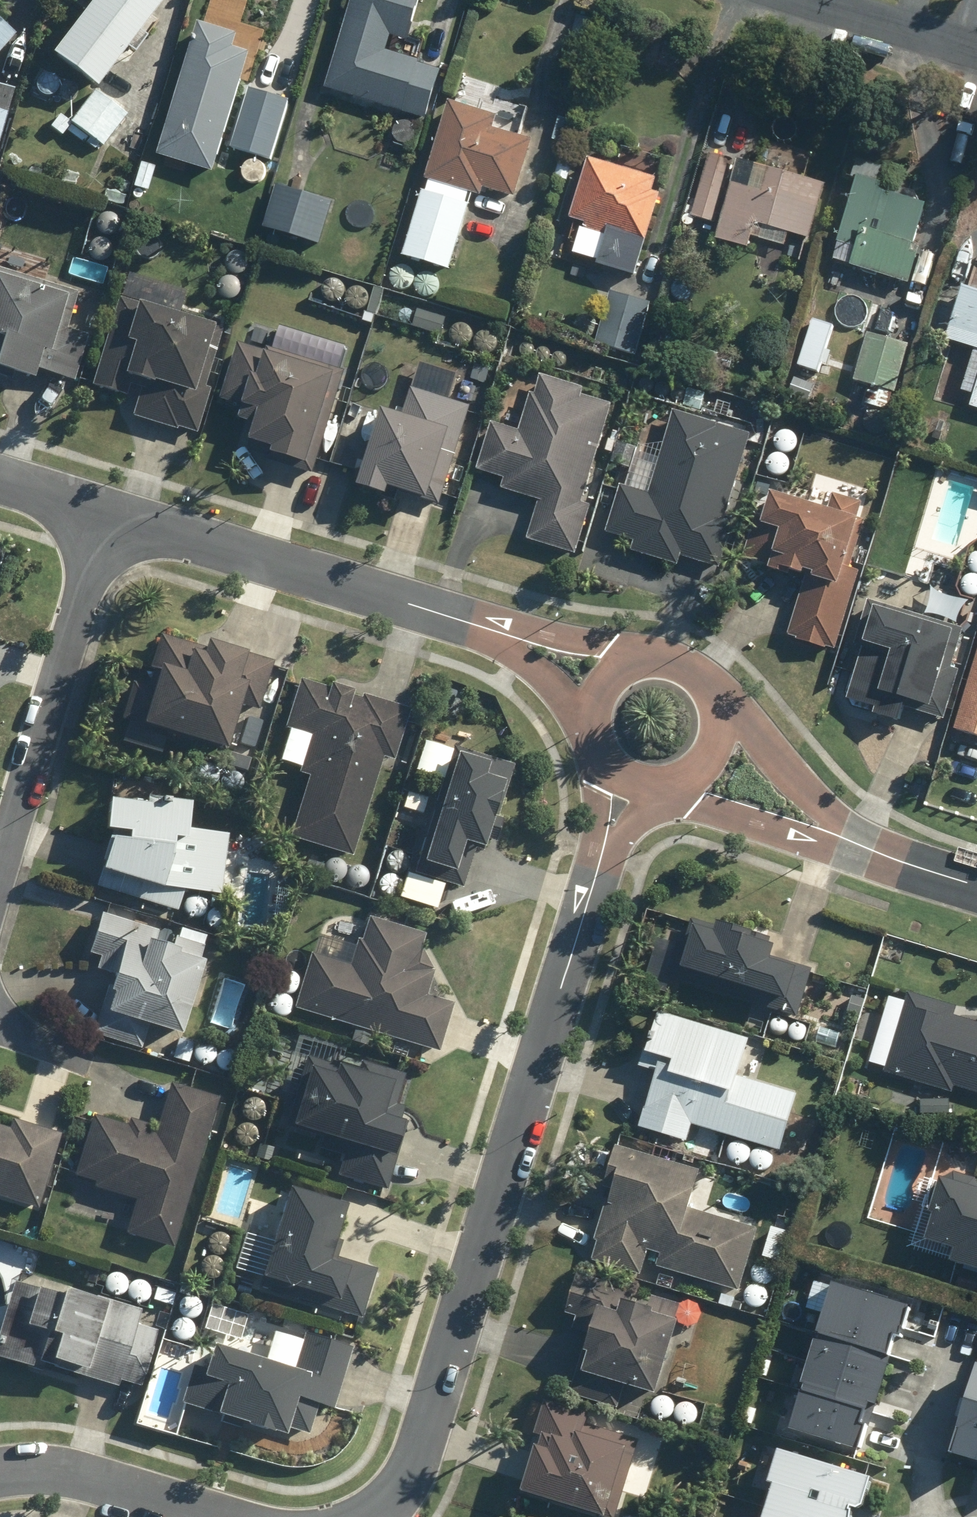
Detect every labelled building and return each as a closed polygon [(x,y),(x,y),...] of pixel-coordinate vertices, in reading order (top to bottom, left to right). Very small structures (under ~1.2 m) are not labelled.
[(170,5),(163,0),(104,0),(53,67),(97,100),(170,5)] [(328,95),(429,126),(444,78),(422,72),(423,68),(390,58),(395,44),(411,49),(426,0),(358,0),(328,95)] [(16,42),(0,27),(0,59),(16,42)] [(218,178),(254,62),(237,57),(242,43),(203,31),(163,160),(218,178)] [(15,95),(0,90),(0,147),(15,95)] [(252,95),(234,155),(275,167),(293,107),(252,95)] [(104,151),(126,122),(95,99),(73,129),(104,151)] [(519,207),(537,149),(498,137),(502,124),(454,108),(406,264),(453,278),(476,203),(484,205),(487,197),(519,207)] [(62,140),(72,129),(60,119),(50,130),(62,140)] [(712,158),(693,219),(716,227),(736,165),(712,158)] [(661,187),(592,166),(573,227),(589,232),(587,236),(610,243),(601,272),(639,284),(664,203),(657,201),(661,187)] [(141,168),(134,191),(147,195),(155,172),(141,168)] [(735,191),(723,234),(788,252),(791,241),(813,248),(829,194),(762,174),(755,198),(735,191)] [(855,274),(913,293),(922,266),(920,265),(923,257),(918,255),(931,214),(886,200),(888,194),(864,187),(844,251),(861,256),(855,274)] [(324,252),(336,210),(301,199),(301,197),(279,191),(266,234),(324,252)] [(795,285),(805,276),(800,271),(791,279),(795,285)] [(0,275),(0,385),(35,395),(40,378),(73,388),(87,342),(66,336),(78,299),(0,275)] [(751,303),(755,287),(744,285),(741,301),(751,303)] [(377,319),(385,295),(378,293),(371,317),(377,319)] [(965,294),(948,346),(976,355),(976,298),(965,294)] [(615,298),(599,350),(637,361),(653,310),(615,298)] [(120,305),(92,393),(127,404),(130,393),(141,396),(133,423),(177,436),(179,434),(198,439),(211,396),(205,393),(223,336),(210,332),(209,338),(140,317),(141,311),(120,305)] [(449,324),(421,314),(414,330),(443,340),(449,324)] [(870,339),(857,386),(898,398),(912,351),(870,339)] [(674,350),(666,362),(677,368),(684,357),(674,350)] [(348,378),(272,354),(270,360),(244,351),(226,409),(250,416),(245,432),(258,436),(250,458),(316,479),(348,378)] [(337,352),(331,351),(325,354),(324,361),(328,367),(334,368),(339,364),(341,358),(337,352)] [(369,366),(365,381),(379,385),(383,370),(369,366)] [(444,385),(430,376),(421,390),(434,400),(444,385)] [(584,509),(615,413),(587,404),(588,400),(545,386),(539,403),(534,401),(522,441),(505,435),(495,432),(480,478),(509,487),(505,497),(543,509),(531,546),(578,562),(594,512),(584,509)] [(473,413),(415,395),(405,428),(389,423),(365,500),(394,509),(396,502),(434,514),(435,509),(442,512),(473,413)] [(495,432),(505,435),(511,417),(491,411),(485,429),(495,432)] [(947,450),(957,425),(938,418),(928,442),(947,450)] [(728,524),(754,443),(679,420),(653,501),(625,492),(610,539),(638,548),(634,558),(681,573),(684,563),(723,576),(738,527),(728,524)] [(839,658),(863,580),(853,576),(869,529),(860,526),(865,511),(837,502),(830,523),(778,507),(771,529),(760,525),(747,567),(777,576),(775,582),(791,588),(792,585),(808,590),(791,642),(800,646),(800,648),(829,657),(830,656),(839,658)] [(967,637),(873,609),(860,652),(867,654),(851,709),(882,718),(879,728),(905,737),(912,716),(947,727),(962,680),(955,678),(967,637)] [(144,738),(229,764),(244,713),(260,718),(274,669),(211,649),(209,657),(162,643),(152,677),(154,678),(149,693),(134,689),(123,726),(145,733),(144,738)] [(958,738),(976,744),(976,675),(958,738)] [(353,863),(384,764),(395,767),(411,717),(364,702),(363,706),(354,703),(354,701),(333,693),(332,696),(301,686),(285,735),(311,743),(299,780),(309,783),(290,844),(353,863)] [(301,742),(292,740),(286,744),(284,753),(288,760),(297,762),(303,757),(305,749),(301,742)] [(427,749),(417,778),(444,787),(453,759),(427,749)] [(515,773),(456,754),(415,879),(463,895),(475,859),(485,862),(489,851),(496,854),(504,831),(497,829),(515,773)] [(405,814),(423,820),(428,803),(411,797),(405,814)] [(171,821),(111,816),(109,847),(131,849),(131,857),(109,855),(97,888),(178,918),(183,898),(224,902),(229,843),(190,839),(192,818),(171,816),(171,821)] [(228,824),(222,821),(217,824),(215,829),(217,835),(223,837),(229,835),(231,829),(228,824)] [(444,891),(407,879),(399,901),(436,914),(444,891)] [(666,973),(797,1013),(813,965),(769,951),(775,933),(752,926),(753,922),(717,911),(715,921),(691,913),(683,938),(678,936),(676,940),(660,936),(652,964),(667,968),(666,973)] [(95,1038),(142,1052),(146,1039),(178,1048),(173,1065),(189,1069),(194,1050),(184,1046),(205,976),(198,974),(204,954),(176,946),(173,958),(155,952),(159,939),(103,922),(91,961),(101,964),(97,976),(118,982),(114,995),(108,994),(95,1038)] [(426,941),(371,925),(364,948),(358,946),(351,971),(311,960),(294,1016),(356,1034),(353,1045),(368,1050),(371,1040),(440,1061),(455,1011),(428,1003),(435,979),(418,974),(423,958),(421,957),(426,941)] [(343,930),(335,927),(327,929),(323,937),(326,944),(334,948),(341,945),(345,938),(343,930)] [(952,1011),(955,1002),(908,987),(905,997),(889,992),(869,1057),(885,1062),(884,1067),(915,1077),(915,1079),(927,1083),(928,1080),(952,1088),(955,1080),(976,1087),(976,1018),(952,1011)] [(852,992),(847,1009),(858,1013),(864,996),(852,992)] [(749,1033),(657,1004),(639,1061),(656,1066),(639,1122),(686,1137),(692,1118),(780,1145),(797,1089),(737,1071),(749,1033)] [(286,1130),(285,1133),(295,1137),(294,1140),(347,1157),(339,1183),(387,1199),(407,1138),(404,1137),(407,1129),(400,1127),(405,1112),(396,1110),(405,1081),(362,1067),(360,1075),(337,1068),(335,1072),(308,1063),(306,1070),(289,1064),(278,1095),(296,1100),(293,1107),(284,1105),(277,1127),(286,1130)] [(175,1257),(219,1106),(170,1091),(156,1142),(150,1140),(152,1134),(130,1127),(128,1134),(92,1123),(75,1184),(96,1190),(94,1195),(136,1208),(126,1243),(175,1257)] [(38,1216),(61,1141),(15,1126),(12,1136),(0,1132),(0,1204),(38,1216)] [(698,1164),(616,1140),(603,1181),(607,1182),(603,1193),(606,1195),(594,1235),(597,1236),(591,1255),(640,1270),(647,1244),(660,1248),(656,1261),(738,1286),(757,1223),(687,1202),(698,1164)] [(257,1163),(270,1167),(274,1155),(260,1151),(257,1163)] [(976,1260),(976,1179),(940,1167),(930,1201),(933,1203),(925,1231),(954,1239),(950,1252),(976,1260)] [(291,1201),(263,1293),(340,1317),(339,1320),(362,1327),(378,1277),(337,1265),(342,1251),(339,1250),(348,1218),(291,1201)] [(632,1285),(577,1268),(564,1307),(576,1311),(571,1324),(588,1329),(570,1389),(617,1404),(626,1376),(655,1385),(678,1312),(676,1311),(680,1299),(652,1291),(650,1297),(630,1291),(632,1285)] [(38,1296),(41,1288),(39,1280),(32,1276),(24,1279),(20,1286),(22,1290),(16,1288),(0,1341),(0,1367),(34,1381),(34,1378),(40,1380),(41,1377),(53,1381),(88,1385),(120,1395),(121,1390),(143,1396),(160,1340),(137,1333),(142,1318),(99,1304),(96,1313),(38,1296)] [(811,1377),(798,1421),(862,1441),(897,1328),(903,1332),(911,1305),(835,1281),(806,1375),(811,1377)] [(721,1289),(719,1300),(732,1303),(735,1292),(721,1289)] [(335,1417),(354,1354),(306,1340),(293,1382),(215,1359),(208,1379),(194,1374),(181,1413),(221,1424),(219,1430),(288,1450),(292,1437),(310,1443),(319,1412),(335,1417)] [(972,1364),(946,1451),(976,1460),(976,1365),(972,1364)] [(613,1516),(638,1435),(584,1419),(586,1410),(544,1397),(535,1428),(541,1430),(539,1437),(535,1436),(519,1487),(613,1516)] [(705,1413),(715,1417),(718,1409),(708,1406),(705,1413)] [(759,1516),(853,1516),(854,1501),(861,1505),(868,1499),(878,1471),(785,1440),(759,1516)] [(702,1443),(700,1454),(711,1456),(713,1446),(702,1443)]
